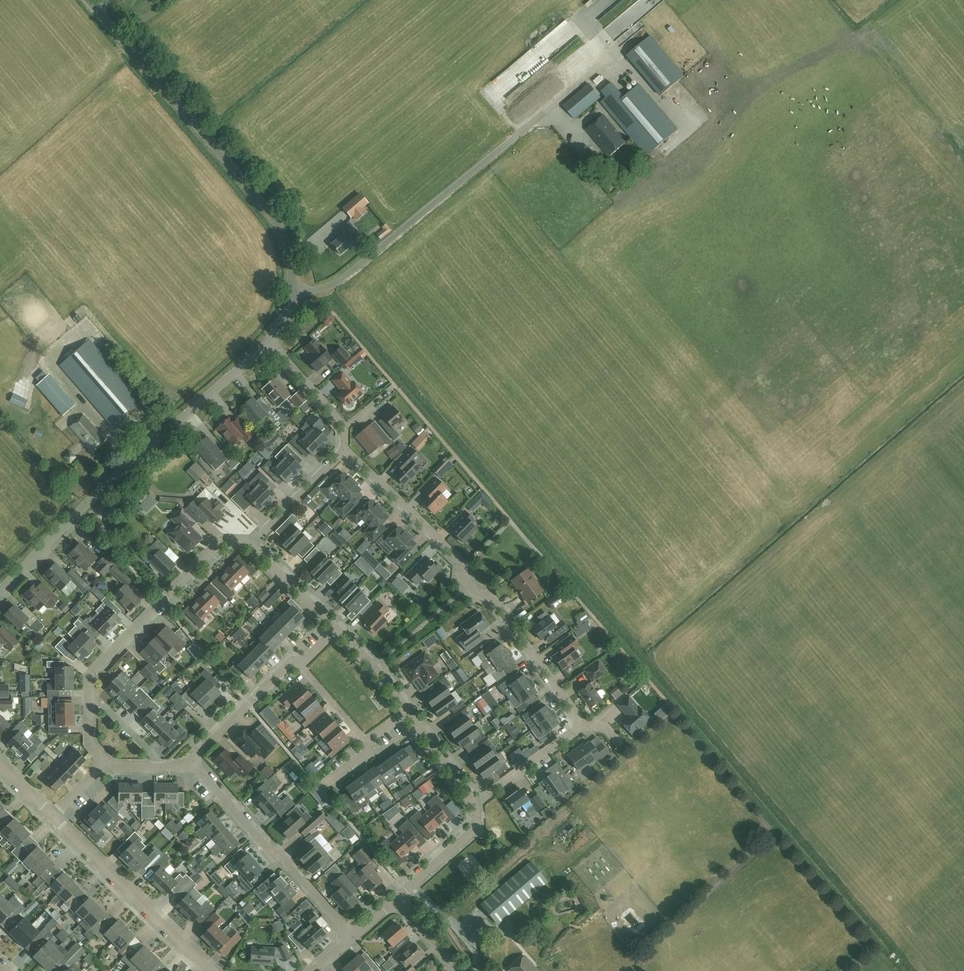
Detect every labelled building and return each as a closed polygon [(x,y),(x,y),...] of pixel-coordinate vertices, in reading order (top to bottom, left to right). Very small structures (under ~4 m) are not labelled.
[(549,39),(570,22),(566,17),(545,33),(549,39)] [(661,96),(684,77),(650,36),(627,56),(661,96)] [(518,58),(495,75),(502,85),(510,79),(516,86),(531,75),(518,58)] [(544,95),(554,86),(548,80),(538,90),(544,95)] [(646,155),(678,129),(639,84),(624,96),(612,82),(601,91),(606,97),(601,102),(608,110),(604,114),(614,125),(618,122),(646,155)] [(575,118),(601,96),(590,83),(564,105),(575,118)] [(604,114),(586,129),(610,156),(627,141),(604,114)] [(350,217),(367,203),(360,194),(343,209),(350,217)] [(349,237),(356,231),(349,222),(341,230),(344,234),(332,245),(340,254),(353,243),(349,237)] [(316,372),(331,359),(320,346),(314,340),(305,347),(311,354),(305,359),(308,362),(308,364),(310,364),(316,372)] [(112,426),(140,401),(88,341),(59,365),(112,426)] [(332,354),(341,365),(350,357),(341,347),(332,354)] [(362,352),(349,359),(353,366),(365,360),(362,352)] [(337,395),(346,406),(353,401),(353,402),(363,393),(353,382),(351,383),(342,372),(332,380),(342,391),(337,395)] [(36,386),(62,416),(74,405),(49,376),(36,386)] [(275,378),(262,389),(277,406),(290,395),(275,378)] [(290,398),(298,407),(307,400),(299,391),(290,398)] [(22,407),(25,400),(13,394),(9,401),(22,407)] [(268,404),(262,409),(252,398),(241,407),(255,424),(266,415),(274,425),(281,420),(268,404)] [(405,421),(392,406),(381,415),(391,426),(386,431),(394,440),(399,435),(394,430),(405,421)] [(91,451),(104,439),(83,415),(70,427),(91,451)] [(301,429),(307,435),(322,450),(324,447),(324,444),(328,440),(318,431),(323,425),(313,415),(304,424),(305,425),(301,429)] [(217,428),(232,445),(242,437),(245,441),(253,435),(238,418),(232,423),(228,418),(225,421),(223,420),(217,425),(218,427),(217,428)] [(421,424),(416,426),(419,433),(424,431),(421,424)] [(392,442),(380,428),(374,433),(369,426),(357,436),(371,453),(382,443),(384,445),(388,445),(392,442)] [(426,432),(414,443),(421,451),(433,440),(426,432)] [(319,452),(322,450),(307,435),(303,439),(297,434),(289,442),(298,451),(303,446),(313,456),(316,452),(319,452)] [(215,471),(227,460),(207,437),(195,447),(215,471)] [(284,458),(280,462),(295,477),(297,474),(297,471),(301,467),(291,458),(296,453),(287,445),(279,453),(284,458)] [(400,454),(395,446),(386,452),(391,460),(400,454)] [(400,469),(394,475),(404,485),(420,470),(413,463),(420,457),(411,448),(395,464),(400,469)] [(230,471),(239,463),(233,456),(226,463),(227,464),(225,466),(230,471)] [(293,479),(295,477),(280,462),(276,466),(269,460),(261,468),(272,478),(276,474),(286,483),(290,479),(293,479)] [(453,465),(448,460),(435,473),(441,478),(453,465)] [(205,474),(195,464),(187,471),(197,481),(205,474)] [(254,489),(269,504),(271,501),(271,499),(275,495),(265,485),(269,481),(260,472),(248,484),(254,489)] [(320,488),(328,496),(333,501),(338,495),(353,480),(348,476),(347,477),(343,473),(334,483),(329,479),(320,488)] [(229,487),(234,481),(230,478),(225,484),(229,487)] [(433,513),(438,508),(439,509),(447,501),(440,494),(445,488),(435,478),(423,490),(428,495),(421,502),(433,513)] [(352,507),(347,503),(360,490),(356,486),(358,485),(353,480),(338,495),(344,500),(335,509),(343,516),(352,507)] [(235,495),(245,505),(249,501),(259,510),(263,506),(266,506),(269,504),(254,489),(248,484),(247,483),(235,495)] [(481,492),(467,507),(472,511),(481,502),(486,497),(481,492)] [(206,499),(200,505),(194,500),(186,508),(202,524),(207,519),(212,523),(215,520),(217,522),(223,515),(219,511),(223,506),(216,500),(212,504),(206,499)] [(301,504),(309,511),(313,507),(305,500),(301,504)] [(374,504),(371,500),(361,510),(357,506),(348,515),(355,523),(361,517),(366,522),(381,507),(376,503),(374,504)] [(383,531),(379,527),(388,517),(384,513),(385,512),(381,507),(366,522),(370,526),(365,532),(373,541),(383,531)] [(185,549),(190,549),(191,549),(191,548),(192,548),(192,547),(192,546),(192,545),(191,545),(194,542),(195,543),(196,543),(197,543),(197,542),(198,542),(198,541),(198,536),(188,526),(193,521),(182,510),(172,519),(178,525),(169,534),(175,540),(175,541),(176,543),(177,544),(179,546),(181,546),(182,546),(185,549)] [(448,528),(457,537),(457,536),(463,541),(462,542),(463,543),(465,540),(468,543),(473,537),(471,535),(477,528),(471,523),(473,522),(472,519),(464,511),(448,528)] [(277,539),(286,548),(301,533),(287,519),(275,532),(280,536),(277,539)] [(327,522),(322,528),(328,533),(333,527),(327,522)] [(402,531),(398,527),(389,537),(385,533),(375,542),(388,555),(408,534),(404,530),(402,531)] [(339,532),(333,535),(338,543),(344,540),(339,532)] [(294,557),(298,554),(302,558),(314,546),(301,533),(286,548),(294,557)] [(410,558),(406,554),(415,544),(412,540),(413,539),(408,534),(388,555),(401,568),(410,558)] [(164,576),(175,565),(163,553),(168,549),(158,540),(148,549),(155,555),(149,562),(151,564),(150,566),(152,568),(153,570),(155,571),(157,573),(159,571),(164,576)] [(84,570),(97,558),(90,552),(89,553),(80,544),(69,555),(84,570)] [(305,567),(314,576),(329,561),(315,548),(304,560),(308,564),(305,567)] [(236,560),(227,569),(240,582),(247,574),(250,574),(252,576),(257,571),(239,554),(234,559),(236,560)] [(115,565),(106,556),(100,563),(102,565),(98,570),(104,576),(115,565)] [(422,577),(427,582),(441,568),(431,559),(428,562),(424,558),(406,575),(416,584),(422,577)] [(330,586),(342,574),(329,561),(314,576),(323,585),(326,581),(330,586)] [(78,589),(84,582),(71,570),(67,574),(55,563),(49,569),(48,568),(43,573),(44,574),(43,575),(60,591),(70,581),(78,589)] [(368,564),(362,570),(367,575),(373,569),(368,564)] [(123,574),(115,566),(110,571),(118,579),(123,574)] [(230,599),(235,594),(233,592),(233,589),(240,582),(227,569),(219,578),(217,576),(212,582),(230,599)] [(523,593),(521,594),(527,603),(543,591),(536,581),(536,580),(537,579),(533,574),(532,574),(531,575),(527,569),(511,581),(518,590),(520,589),(523,593)] [(344,575),(332,587),(336,592),(333,595),(342,604),(357,588),(344,575)] [(31,603),(38,610),(44,605),(47,608),(52,608),(53,609),(55,609),(57,608),(62,603),(42,583),(37,588),(34,585),(28,591),(27,589),(21,595),(26,600),(27,599),(31,603)] [(91,589),(86,583),(79,590),(84,595),(91,589)] [(207,590),(198,599),(211,611),(218,604),(221,604),(223,606),(228,601),(210,583),(205,589),(207,590)] [(130,611),(134,607),(135,608),(141,602),(140,600),(141,600),(125,584),(114,596),(130,611)] [(351,612),(354,609),(358,613),(370,601),(357,588),(342,604),(351,612)] [(270,594),(265,589),(257,597),(262,602),(270,594)] [(567,589),(561,593),(565,600),(571,595),(567,589)] [(268,599),(272,604),(282,595),(277,590),(268,599)] [(552,609),(553,609),(565,600),(561,593),(560,592),(547,601),(552,609)] [(253,609),(259,603),(252,596),(246,602),(253,609)] [(95,611),(99,616),(100,616),(113,628),(121,620),(110,609),(114,605),(106,597),(101,601),(103,603),(95,611)] [(204,619),(211,611),(198,599),(189,608),(188,606),(183,611),(200,629),(206,624),(204,622),(204,619)] [(268,599),(264,604),(268,608),(272,604),(268,599)] [(387,611),(378,602),(363,618),(367,622),(364,625),(374,635),(387,621),(382,616),(387,611)] [(25,622),(29,627),(31,628),(38,630),(43,624),(37,618),(28,609),(23,614),(14,605),(4,614),(19,628),(25,622)] [(304,618),(291,606),(283,614),(296,627),(304,618)] [(479,612),(460,625),(465,632),(457,638),(466,652),(484,639),(479,633),(489,626),(479,612)] [(555,626),(548,617),(546,613),(539,618),(542,622),(532,628),(541,640),(544,637),(549,643),(567,629),(562,621),(555,626)] [(275,622),(288,635),(296,627),(283,614),(275,622)] [(248,620),(252,624),(256,620),(252,615),(248,620)] [(100,616),(99,616),(94,621),(90,616),(87,620),(85,619),(81,623),(90,632),(94,627),(104,637),(113,628),(100,616)] [(75,640),(90,655),(92,652),(92,649),(96,646),(93,643),(97,638),(90,632),(81,623),(78,619),(73,624),(77,628),(69,635),(75,640)] [(267,630),(280,643),(288,635),(275,622),(267,630)] [(166,626),(157,635),(159,636),(155,640),(154,639),(153,640),(167,653),(170,656),(179,648),(181,650),(186,645),(166,626)] [(236,632),(240,636),(244,632),(240,627),(236,632)] [(259,639),(261,642),(262,641),(271,651),(272,651),(280,643),(267,630),(264,627),(262,629),(262,632),(263,634),(259,639)] [(236,632),(232,636),(236,640),(240,636),(236,632)] [(18,642),(9,633),(4,638),(0,635),(0,647),(3,644),(9,651),(18,642)] [(558,663),(562,669),(579,657),(570,645),(575,641),(571,635),(556,646),(560,652),(553,657),(554,658),(554,660),(556,663),(558,663)] [(80,661),(84,657),(87,658),(90,655),(75,640),(70,645),(63,638),(55,647),(65,657),(71,652),(80,661)] [(167,653),(153,640),(154,641),(150,645),(149,644),(140,653),(154,666),(152,667),(156,671),(159,674),(166,667),(159,661),(167,653)] [(266,662),(275,654),(272,651),(271,651),(262,641),(261,642),(257,646),(252,642),(249,645),(254,649),(266,662)] [(484,670),(510,652),(508,649),(505,648),(502,644),(493,650),(489,645),(477,655),(483,663),(481,665),(484,670)] [(254,649),(246,657),(258,670),(266,662),(254,649)] [(507,675),(503,670),(515,662),(511,657),(512,654),(510,652),(484,670),(488,675),(490,673),(497,682),(507,675)] [(412,680),(419,675),(426,684),(438,675),(431,666),(433,665),(424,653),(403,668),(412,680)] [(246,657),(237,666),(235,663),(230,667),(239,676),(244,672),(250,678),(258,670),(246,657)] [(55,679),(73,679),(73,667),(52,667),(52,661),(47,662),(47,668),(51,668),(51,672),(55,672),(55,679)] [(599,662),(586,671),(593,681),(606,672),(599,662)] [(156,671),(152,667),(149,664),(144,669),(146,670),(143,674),(149,679),(156,671)] [(454,671),(463,681),(469,675),(460,665),(454,671)] [(203,683),(199,687),(212,701),(220,693),(211,683),(215,679),(205,669),(197,677),(203,683)] [(105,689),(114,697),(131,680),(123,671),(105,689)] [(451,683),(458,679),(454,671),(447,675),(451,683)] [(30,675),(20,675),(21,691),(31,691),(30,675)] [(505,694),(509,699),(532,682),(530,680),(527,679),(524,675),(513,683),(509,678),(497,687),(504,696),(505,694)] [(425,698),(432,708),(450,694),(445,688),(450,685),(444,676),(432,685),(436,690),(425,698)] [(58,697),(58,690),(73,690),(73,679),(55,679),(55,685),(47,685),(47,697),(48,697),(58,697)] [(131,680),(114,697),(122,705),(135,692),(130,687),(134,683),(131,680)] [(146,680),(141,684),(148,693),(153,689),(146,680)] [(292,703),(297,708),(310,697),(306,692),(307,692),(299,682),(280,698),(287,707),(292,703)] [(526,701),(537,693),(533,688),(534,685),(532,682),(509,699),(519,713),(529,706),(526,701)] [(601,690),(599,690),(596,693),(589,684),(578,692),(590,708),(601,700),(600,699),(604,697),(605,695),(604,693),(603,691),(601,690)] [(173,699),(179,692),(173,686),(166,694),(173,699)] [(199,687),(194,692),(190,688),(181,696),(185,701),(191,695),(204,709),(212,701),(199,687)] [(140,705),(144,709),(153,701),(139,688),(135,692),(122,705),(131,714),(140,705)] [(453,714),(465,706),(462,701),(457,704),(450,694),(432,708),(439,717),(450,709),(453,714)] [(310,697),(297,708),(292,712),(304,726),(323,710),(315,701),(314,702),(310,697),(311,696),(310,697)] [(73,703),(71,704),(71,697),(58,697),(48,697),(48,708),(56,708),(56,715),(73,715),(73,703)] [(189,704),(182,697),(173,706),(178,711),(182,706),(185,709),(189,704)] [(637,707),(628,697),(618,705),(625,713),(626,713),(628,715),(621,722),(632,735),(650,720),(638,707),(637,707)] [(140,723),(149,731),(161,718),(156,713),(160,708),(153,701),(144,709),(149,714),(140,723)] [(521,716),(531,730),(554,713),(552,710),(549,710),(546,705),(535,714),(531,709),(521,716)] [(447,729),(454,738),(472,725),(465,716),(468,713),(465,708),(455,716),(458,720),(447,729)] [(336,727),(332,723),(333,722),(325,712),(311,725),(319,734),(314,738),(318,743),(336,727)] [(508,723),(517,716),(514,712),(505,718),(508,723)] [(531,730),(541,744),(554,735),(550,730),(559,723),(556,719),(556,716),(554,713),(531,730)] [(9,724),(0,715),(0,734),(9,724)] [(54,726),(56,726),(74,726),(73,715),(56,715),(56,721),(48,721),(48,734),(54,734),(54,726)] [(284,715),(276,719),(288,738),(295,733),(284,715)] [(149,731),(157,739),(170,726),(174,722),(171,719),(167,723),(161,718),(149,731)] [(7,744),(15,753),(28,740),(23,735),(28,730),(21,722),(12,731),(16,735),(7,744)] [(508,723),(504,726),(515,741),(519,738),(516,735),(511,727),(508,723)] [(476,730),(472,725),(454,738),(461,748),(472,740),(476,745),(486,737),(479,728),(476,730)] [(170,726),(157,739),(166,748),(175,739),(179,743),(187,734),(180,727),(175,731),(170,726)] [(336,727),(318,743),(330,757),(349,740),(341,731),(340,732),(336,728),(337,727),(337,726),(336,727)] [(250,734),(245,729),(234,740),(251,757),(257,751),(264,758),(274,749),(255,729),(250,734)] [(34,734),(28,740),(15,753),(24,761),(33,752),(37,755),(46,746),(34,734)] [(476,769),(494,756),(498,754),(487,739),(477,746),(480,751),(469,759),(476,769)] [(600,757),(603,761),(610,756),(601,744),(594,749),(589,742),(578,750),(577,748),(567,755),(578,770),(588,764),(589,765),(600,757)] [(57,748),(62,752),(65,749),(60,744),(57,748)] [(62,752),(57,748),(54,751),(58,756),(62,752)] [(65,756),(78,768),(86,760),(73,748),(65,756)] [(393,756),(403,770),(413,763),(403,749),(393,756)] [(225,750),(214,760),(230,776),(236,770),(244,777),(253,768),(240,755),(235,760),(225,750)] [(58,764),(70,776),(78,768),(65,756),(58,764)] [(384,763),(394,777),(403,770),(393,756),(384,763)] [(498,761),(494,756),(476,769),(483,779),(494,771),(498,776),(508,768),(504,763),(507,762),(503,757),(498,761)] [(42,763),(47,768),(50,764),(45,759),(42,763)] [(47,768),(42,763),(38,766),(43,771),(47,768)] [(383,782),(385,784),(394,777),(384,763),(375,769),(384,782),(383,782)] [(574,786),(557,763),(545,771),(548,776),(547,777),(544,777),(543,780),(542,781),(543,782),(542,785),(546,786),(550,792),(549,795),(553,796),(554,797),(555,796),(558,797),(559,793),(563,790),(565,793),(567,791),(570,791),(571,788),(574,786)] [(50,771),(63,784),(70,776),(58,764),(50,771)] [(264,765),(261,771),(270,775),(273,769),(264,765)] [(290,771),(295,779),(300,775),(295,767),(290,771)] [(374,768),(364,775),(375,789),(383,782),(384,782),(375,769),(374,768)] [(63,784),(50,771),(42,779),(55,792),(63,784)] [(478,785),(483,782),(476,772),(471,776),(478,785)] [(412,782),(415,787),(426,779),(422,774),(412,782)] [(364,775),(355,781),(365,796),(375,789),(364,775)] [(254,800),(262,809),(276,797),(272,792),(279,786),(271,777),(260,786),(264,791),(254,800)] [(370,801),(365,796),(355,781),(345,788),(353,799),(348,802),(356,813),(361,809),(360,808),(370,801)] [(123,803),(131,803),(131,783),(118,783),(118,796),(114,796),(107,803),(117,813),(123,806),(123,803)] [(142,783),(131,783),(131,803),(142,803),(142,783)] [(403,789),(406,794),(414,788),(410,783),(403,789)] [(165,803),(165,784),(154,784),(154,803),(165,803)] [(177,811),(180,808),(176,804),(178,804),(177,784),(165,784),(165,803),(173,804),(173,807),(177,811)] [(406,794),(403,789),(398,792),(401,797),(406,794)] [(534,809),(537,812),(545,806),(537,795),(529,800),(521,789),(506,800),(514,811),(522,805),(527,814),(534,809)] [(312,791),(307,793),(310,800),(315,797),(312,791)] [(276,797),(262,809),(270,818),(286,804),(290,808),(295,804),(287,795),(280,802),(276,797)] [(431,808),(427,812),(439,825),(447,818),(450,821),(455,816),(436,795),(426,803),(431,808)] [(384,802),(388,807),(393,803),(389,799),(384,802)] [(388,807),(384,802),(379,806),(383,811),(388,807)] [(114,826),(122,818),(113,809),(108,814),(99,805),(91,813),(105,826),(110,822),(114,826)] [(439,825),(427,812),(423,816),(418,810),(409,818),(428,840),(433,836),(430,833),(439,825)] [(195,833),(198,837),(218,819),(210,811),(197,823),(201,827),(195,833)] [(319,811),(308,821),(313,828),(325,817),(319,811)] [(289,839),(305,824),(294,812),(278,827),(289,839)] [(533,815),(535,824),(545,821),(543,812),(533,815)] [(101,838),(105,842),(109,838),(101,831),(105,826),(91,813),(84,821),(93,830),(88,834),(97,843),(101,838)] [(154,821),(161,827),(165,823),(158,816),(154,821)] [(2,820),(0,822),(0,835),(3,838),(0,840),(0,844),(2,846),(8,840),(8,841),(22,826),(14,818),(8,825),(2,820)] [(225,828),(218,819),(198,837),(202,840),(208,835),(212,839),(225,828)] [(398,837),(410,850),(419,843),(421,846),(426,841),(407,820),(398,828),(403,833),(398,837)] [(180,831),(172,821),(167,825),(175,835),(180,831)] [(16,857),(26,848),(21,843),(30,834),(22,826),(8,841),(16,848),(11,852),(16,857)] [(209,849),(213,853),(232,836),(225,828),(212,839),(216,844),(209,849)] [(119,857),(127,865),(141,851),(137,847),(143,840),(135,832),(124,842),(129,847),(119,857)] [(304,865),(317,853),(323,848),(311,834),(301,843),(305,847),(296,855),(304,865)] [(239,844),(232,836),(213,853),(216,856),(222,851),(226,856),(239,844)] [(410,850),(398,837),(391,844),(386,838),(380,844),(399,865),(404,861),(401,858),(410,850)] [(329,850),(337,860),(343,856),(336,845),(329,850)] [(31,853),(26,848),(16,857),(22,863),(21,864),(28,871),(31,869),(44,854),(37,847),(31,853)] [(335,861),(328,853),(323,848),(317,853),(304,865),(312,874),(322,866),(326,870),(335,861)] [(366,863),(371,859),(362,848),(357,853),(366,863)] [(145,863),(150,868),(153,865),(160,857),(152,849),(145,855),(141,851),(127,865),(136,873),(145,863)] [(148,879),(157,888),(170,875),(165,870),(170,865),(167,861),(169,859),(164,853),(160,857),(153,865),(158,870),(148,879)] [(231,875),(238,869),(242,874),(255,862),(248,853),(237,863),(233,858),(224,866),(231,875)] [(51,873),(52,873),(56,869),(51,864),(52,862),(44,854),(31,869),(38,876),(34,881),(39,886),(51,873)] [(255,862),(242,874),(246,878),(239,884),(247,893),(256,884),(252,880),(263,871),(255,862)] [(497,924),(533,894),(547,881),(530,862),(480,904),(497,924)] [(382,881),(376,874),(375,875),(373,872),(374,871),(368,864),(350,880),(357,888),(362,884),(369,892),(382,881)] [(57,878),(52,873),(51,873),(39,886),(33,893),(37,897),(43,890),(45,892),(49,887),(56,894),(70,880),(62,872),(57,878)] [(170,875),(157,888),(165,896),(175,886),(180,892),(192,880),(186,874),(183,878),(180,874),(174,880),(170,875)] [(270,893),(275,898),(289,885),(281,876),(279,878),(275,874),(257,889),(265,897),(270,893)] [(357,890),(343,874),(332,883),(338,890),(332,896),(346,913),(346,912),(345,911),(356,901),(358,902),(351,894),(357,890)] [(78,887),(70,880),(56,894),(51,900),(55,904),(60,898),(64,901),(63,903),(68,908),(77,899),(72,894),(78,887)] [(176,906),(184,915),(197,902),(192,897),(197,892),(194,888),(197,885),(192,880),(180,892),(185,896),(176,906)] [(289,885),(275,898),(282,906),(296,894),(289,885)] [(75,921),(79,924),(97,906),(89,898),(83,904),(77,899),(68,908),(74,914),(76,913),(79,916),(75,921)] [(30,912),(39,905),(35,900),(26,907),(30,912)] [(244,905),(252,916),(259,912),(250,900),(244,905)] [(15,918),(19,913),(15,909),(7,901),(0,909),(0,924),(10,914),(15,918)] [(197,902),(184,915),(192,923),(204,911),(208,915),(215,909),(207,901),(201,906),(197,902)] [(89,929),(95,935),(105,925),(99,920),(106,914),(97,906),(79,924),(83,928),(87,924),(91,928),(89,929)] [(285,912),(281,908),(277,911),(281,916),(285,912)] [(311,924),(306,929),(318,943),(327,935),(315,921),(318,918),(312,912),(305,918),(311,924)] [(9,933),(16,940),(32,924),(24,917),(23,917),(19,913),(15,918),(19,922),(9,933)] [(201,937),(209,945),(222,932),(218,927),(223,922),(215,913),(205,923),(210,928),(201,937)] [(54,924),(67,937),(72,932),(59,919),(54,924)] [(105,935),(112,943),(126,928),(119,921),(110,930),(105,925),(95,935),(100,940),(105,935)] [(399,940),(406,935),(395,922),(382,934),(391,945),(388,948),(393,954),(403,945),(399,940)] [(35,937),(39,942),(49,932),(44,927),(39,932),(32,924),(16,940),(24,948),(35,937)] [(302,924),(296,929),(288,937),(294,944),(299,940),(309,951),(318,943),(306,929),(302,924)] [(118,951),(123,957),(133,947),(128,943),(135,936),(126,928),(112,943),(119,949),(118,951)] [(226,944),(231,949),(239,941),(237,939),(240,936),(232,929),(230,932),(226,928),(222,932),(209,945),(217,953),(226,944)] [(48,942),(54,936),(49,932),(39,942),(43,946),(33,957),(41,964),(55,948),(48,942)] [(63,965),(81,947),(77,943),(64,957),(63,957),(63,956),(55,948),(41,964),(48,970),(49,970),(59,961),(63,965)] [(413,943),(397,958),(405,966),(399,970),(413,970),(415,970),(411,965),(423,954),(413,943)] [(138,968),(153,954),(145,946),(139,953),(133,947),(123,957),(121,960),(129,967),(126,970),(135,970),(138,968)] [(283,961),(290,958),(285,946),(278,949),(252,947),(251,963),(264,964),(264,965),(272,965),(273,956),(281,957),(283,961)] [(73,965),(86,952),(81,947),(63,965),(60,968),(63,970),(79,970),(73,965)] [(154,968),(160,961),(153,954),(138,968),(141,970),(156,970),(154,968)] [(380,970),(371,960),(367,964),(359,955),(350,962),(358,970),(380,970)] [(525,957),(509,970),(537,970),(525,957)] [(417,970),(426,970),(433,967),(429,960),(416,969),(417,970)] [(350,962),(342,969),(344,970),(358,970),(350,962)]
